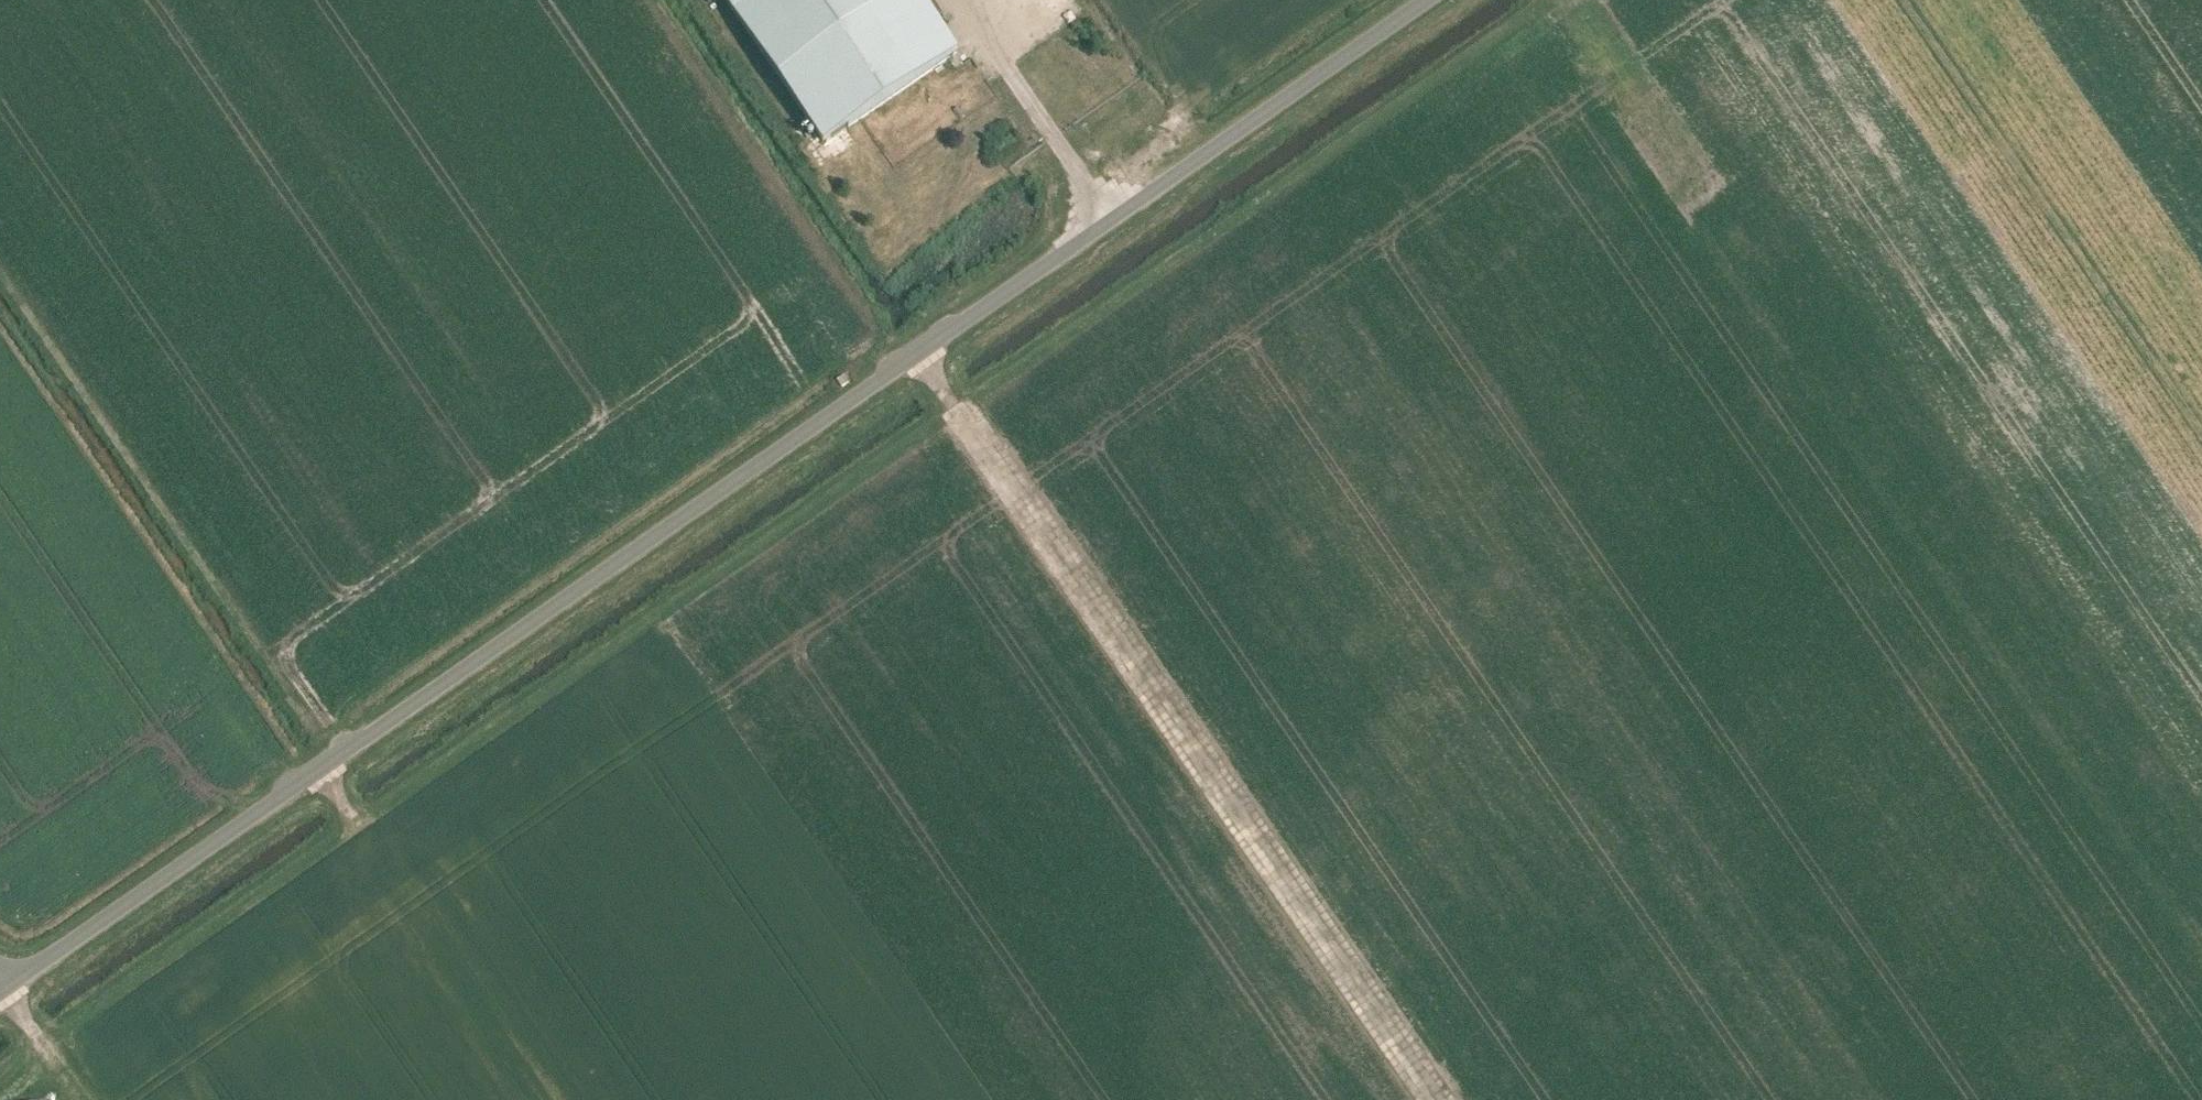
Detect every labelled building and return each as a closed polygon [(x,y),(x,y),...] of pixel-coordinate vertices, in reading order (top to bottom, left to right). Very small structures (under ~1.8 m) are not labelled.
[(826,143),(956,53),(920,0),(728,0),(826,143)]
